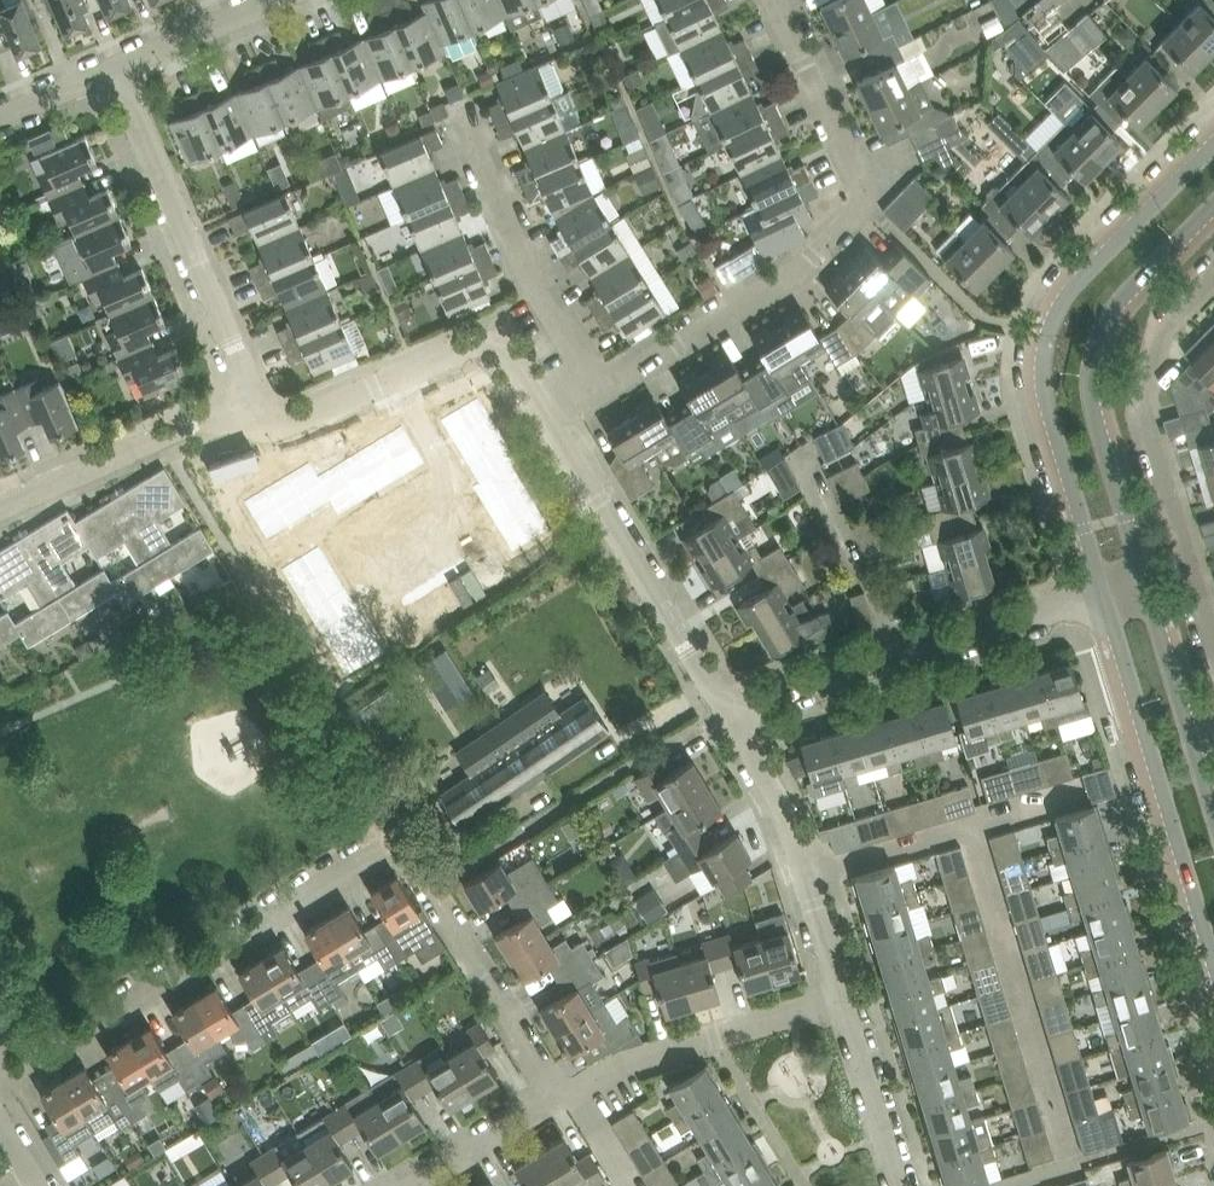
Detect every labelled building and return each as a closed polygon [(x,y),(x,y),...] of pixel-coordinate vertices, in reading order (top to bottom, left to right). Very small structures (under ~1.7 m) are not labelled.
[(13,45),(17,54),(41,44),(22,0),(19,0),(7,5),(4,0),(0,0),(0,50),(13,45)] [(65,33),(89,23),(86,14),(105,6),(102,0),(51,0),(65,33)] [(105,6),(108,15),(132,5),(130,0),(102,0),(105,6)] [(423,2),(427,11),(428,10),(446,52),(452,58),(477,47),(478,38),(474,29),(461,0),(428,0),(423,2)] [(474,29),(506,16),(499,0),(461,0),(474,29)] [(506,16),(538,2),(537,0),(499,0),(506,16)] [(538,2),(544,15),(576,1),(576,0),(537,0),(538,2)] [(682,48),(722,29),(714,13),(730,6),(727,0),(702,0),(667,17),(656,22),(671,53),(682,48)] [(667,17),(702,0),(658,0),(667,17)] [(821,5),(833,30),(872,11),(887,4),(885,0),(831,0),(821,5)] [(1181,21),(1212,52),(1213,50),(1213,0),(1195,0),(1199,4),(1181,21)] [(404,2),(389,9),(413,66),(446,52),(428,10),(427,11),(411,18),(404,2)] [(1012,3),(999,11),(1006,24),(1020,16),(1012,3)] [(374,34),(363,38),(381,80),(413,66),(389,9),(373,16),(379,31),(374,34)] [(603,10),(591,15),(595,25),(607,20),(603,10)] [(860,47),(866,61),(899,45),(893,31),(883,36),(872,11),(833,30),(845,55),(860,47)] [(1089,13),(1045,49),(1050,54),(1066,70),(1108,35),(1089,13)] [(998,15),(982,23),(988,36),(1004,28),(998,15)] [(1019,18),(997,36),(1015,59),(1016,74),(1020,79),(1050,54),(1045,49),(1019,18)] [(569,21),(554,28),(561,44),(576,38),(569,21)] [(1212,52),(1181,21),(1162,41),(1193,72),(1212,52)] [(682,48),(696,80),(752,53),(745,38),(730,45),(722,29),(682,48)] [(340,30),(325,37),(349,93),(354,105),(356,109),(388,95),(387,93),(381,80),(363,38),(347,45),(340,30)] [(316,59),(300,66),(317,107),(322,119),(354,105),(349,93),(325,37),(309,43),(316,59)] [(598,41),(586,46),(589,53),(598,56),(603,53),(598,41)] [(614,42),(604,47),(610,62),(621,57),(614,42)] [(873,74),(857,81),(869,106),(921,81),(910,57),(906,59),(899,45),(866,61),(873,74)] [(694,120),(712,111),(752,92),(744,76),(760,68),(752,53),(696,80),(701,88),(697,90),(692,116),(694,120)] [(277,57),(261,64),(286,121),(317,107),(300,66),(283,73),(277,57)] [(1146,57),(1127,76),(1158,106),(1177,87),(1146,57)] [(489,106),(495,122),(552,97),(566,91),(554,64),(547,60),(538,64),(497,82),(504,99),(489,106)] [(252,86),(236,93),(254,135),(286,121),(261,64),(245,71),(252,86)] [(1117,65),(1089,93),(1100,103),(1101,104),(1113,116),(1120,108),(1138,126),(1158,106),(1127,76),(1117,65)] [(638,69),(623,76),(628,88),(643,81),(638,69)] [(921,81),(869,106),(881,131),(903,120),(910,134),(936,121),(949,115),(947,111),(934,106),(934,107),(921,81)] [(459,83),(445,89),(451,102),(464,96),(459,83)] [(213,85),(197,92),(222,149),(254,135),(236,93),(219,100),(213,85)] [(552,97),(495,122),(502,137),(518,131),(525,147),(566,129),(582,122),(569,91),(553,98),(552,97)] [(222,149),(197,92),(181,98),(188,114),(171,121),(189,163),(222,149)] [(712,111),(694,120),(709,151),(727,143),(782,116),(775,100),(760,108),(752,92),(712,111)] [(621,95),(611,99),(614,107),(624,103),(621,95)] [(1077,96),(1058,115),(1065,122),(1073,130),(1104,161),(1123,142),(1106,125),(1092,111),(1077,96)] [(444,101),(430,107),(437,121),(450,115),(444,101)] [(636,108),(645,127),(655,122),(662,125),(651,101),(636,108)] [(624,103),(614,107),(610,108),(624,142),(641,135),(627,102),(624,103)] [(431,110),(419,114),(424,125),(435,120),(431,110)] [(936,121),(910,134),(916,147),(960,126),(953,113),(949,115),(936,121)] [(727,143),(741,174),(782,154),(774,138),(789,131),(782,116),(727,143)] [(390,125),(387,130),(391,139),(395,137),(403,133),(398,121),(390,125)] [(655,122),(645,127),(651,139),(666,132),(662,125),(655,122)] [(1065,122),(1037,149),(1066,178),(1074,170),(1084,181),(1104,161),(1073,130),(1065,122)] [(39,175),(50,198),(84,183),(78,170),(97,162),(85,135),(77,138),(72,136),(67,124),(51,130),(50,128),(29,137),(35,151),(39,149),(49,171),(39,175)] [(960,126),(916,147),(923,161),(949,148),(948,146),(969,136),(960,126)] [(380,152),(394,185),(436,167),(428,151),(444,144),(437,128),(380,152)] [(516,170),(523,186),(580,161),(566,129),(525,147),(532,163),(516,170)] [(651,139),(659,159),(671,154),(676,165),(680,163),(666,132),(651,139)] [(644,146),(626,153),(635,172),(652,164),(644,146)] [(1011,176),(1019,185),(1050,215),(1069,196),(1058,186),(1066,178),(1037,149),(1011,176)] [(335,152),(326,156),(333,172),(342,168),(335,152)] [(350,152),(339,157),(344,167),(354,162),(350,152)] [(671,154),(659,159),(664,170),(676,165),(671,154)] [(741,174),(756,205),(812,178),(805,163),(790,171),(782,154),(741,174)] [(580,161),(594,193),(607,187),(593,155),(580,161)] [(545,195),(553,214),(594,193),(580,161),(523,186),(530,201),(545,195)] [(941,162),(932,171),(937,176),(945,176),(950,171),(941,162)] [(282,163),(268,169),(276,187),(290,182),(282,163)] [(676,165),(664,170),(679,205),(695,195),(680,163),(676,165)] [(652,165),(635,173),(644,194),(662,186),(652,165)] [(348,167),(333,173),(339,186),(353,180),(348,167)] [(394,185),(408,217),(465,193),(458,177),(443,183),(436,167),(394,185)] [(987,200),(983,204),(992,212),(1006,226),(1014,219),(1030,235),(1050,215),(1019,185),(1011,176),(1000,187),(993,187),(987,193),(987,199),(987,200)] [(936,197),(915,177),(904,188),(925,208),(936,197)] [(765,223),(752,229),(758,240),(766,257),(805,238),(807,237),(800,224),(813,218),(804,201),(820,194),(812,178),(756,205),(765,223)] [(69,218),(76,234),(120,215),(108,189),(90,197),(84,183),(50,198),(60,222),(69,218)] [(904,188),(883,209),(904,230),(925,208),(904,188)] [(239,189),(227,194),(233,207),(244,203),(239,189)] [(252,227),(259,243),(300,226),(286,193),(229,217),(236,234),(252,227)] [(408,217),(421,249),(463,231),(456,215),(471,208),(465,193),(408,217)] [(550,241),(559,255),(612,223),(594,193),(553,214),(564,232),(550,241)] [(691,197),(679,205),(685,216),(698,208),(691,197)] [(698,208),(685,216),(697,234),(709,227),(698,208)] [(954,229),(965,240),(995,270),(1015,251),(1004,240),(1013,232),(1006,226),(992,212),(981,223),(971,213),(954,229)] [(54,244),(71,284),(84,278),(119,263),(113,250),(131,242),(120,215),(76,234),(54,244)] [(630,252),(642,245),(624,215),(612,223),(630,252)] [(582,261),(591,276),(630,252),(612,223),(559,255),(568,270),(582,261)] [(250,266),(257,282),(314,258),(300,226),(259,243),(266,260),(250,266)] [(954,229),(935,249),(945,259),(976,290),(995,270),(965,240),(954,229)] [(421,249),(435,281),(492,256),(485,241),(470,248),(463,231),(421,249)] [(758,240),(728,258),(740,277),(767,261),(758,240)] [(693,243),(677,252),(683,261),(698,252),(693,243)] [(857,265),(851,272),(881,301),(896,315),(905,306),(909,301),(926,284),(931,278),(896,244),(881,260),(867,247),(853,261),(857,265)] [(601,291),(586,300),(595,314),(649,283),(661,276),(642,245),(630,252),(591,276),(601,291)] [(492,256),(435,281),(449,314),(491,296),(483,279),(499,272),(492,256)] [(279,291),(286,307),(328,290),(314,258),(257,282),(264,298),(279,291)] [(716,266),(727,285),(740,277),(728,258),(716,266)] [(103,298),(110,314),(154,295),(143,268),(124,277),(119,263),(84,278),(94,302),(103,298)] [(388,264),(378,268),(381,276),(391,271),(388,264)] [(840,274),(826,288),(851,312),(837,326),(858,352),(875,335),(896,315),(881,301),(851,272),(845,278),(840,274)] [(649,283),(667,313),(679,306),(661,276),(649,283)] [(710,276),(697,283),(705,295),(717,288),(710,276)] [(31,280),(21,285),(25,294),(35,290),(31,280)] [(649,283),(595,314),(604,329),(619,320),(628,336),(633,333),(653,321),(667,313),(649,283)] [(278,330),(285,346),(342,322),(328,290),(286,307),(293,324),(278,330)] [(108,334),(118,358),(153,343),(147,329),(166,321),(154,295),(110,314),(118,330),(108,334)] [(406,299),(394,304),(399,317),(411,312),(406,299)] [(5,331),(31,320),(25,306),(0,317),(0,333),(5,331)] [(788,323),(780,327),(802,362),(826,348),(837,365),(858,352),(837,326),(820,337),(802,306),(784,317),(788,323)] [(653,321),(633,333),(637,340),(657,328),(653,321)] [(342,322),(285,346),(292,362),(307,355),(314,372),(356,354),(342,322)] [(776,402),(788,395),(785,390),(810,375),(802,362),(780,327),(773,332),(769,326),(752,337),(764,355),(752,363),(776,402)] [(1173,382),(1203,390),(1208,406),(1210,411),(1213,406),(1213,339),(1206,332),(1186,353),(1194,361),(1173,382)] [(153,343),(118,358),(129,381),(138,377),(145,395),(189,376),(177,348),(159,356),(153,343)] [(969,375),(963,355),(948,360),(944,348),(915,362),(926,397),(966,385),(963,376),(969,375)] [(714,368),(707,372),(734,417),(758,402),(763,410),(776,402),(752,363),(739,370),(728,352),(711,362),(714,368)] [(79,361),(64,368),(68,377),(83,371),(79,361)] [(690,400),(678,408),(702,447),(714,440),(710,432),(734,417),(707,372),(699,377),(696,371),(679,382),(690,400)] [(38,379),(15,389),(30,423),(43,417),(51,436),(79,425),(60,381),(43,388),(38,379)] [(1173,382),(1183,414),(1208,406),(1203,390),(1173,382)] [(925,426),(915,429),(920,443),(964,429),(960,417),(980,411),(974,391),(968,393),(966,385),(926,397),(930,410),(921,413),(925,426)] [(25,448),(17,429),(30,423),(15,389),(0,395),(0,458),(25,448)] [(479,396),(441,420),(454,442),(493,418),(479,396)] [(640,412),(633,417),(654,452),(658,458),(661,462),(676,464),(689,457),(693,464),(707,456),(702,447),(678,408),(665,415),(654,397),(637,407),(640,412)] [(1183,414),(1188,430),(1213,423),(1210,411),(1208,406),(1183,414)] [(654,452),(633,417),(608,432),(626,462),(614,470),(631,498),(654,484),(640,461),(654,452)] [(493,418),(454,442),(468,464),(506,440),(493,418)] [(814,437),(826,461),(855,446),(843,422),(814,437)] [(1188,430),(1201,475),(1213,471),(1213,426),(1213,423),(1188,430)] [(403,424),(381,438),(404,476),(426,463),(403,424)] [(928,455),(936,482),(976,470),(973,462),(979,460),(973,440),(968,442),(964,429),(920,443),(924,457),(928,455)] [(381,438),(359,451),(383,489),(404,476),(381,438)] [(506,440),(468,464),(479,482),(480,484),(512,464),(513,466),(519,462),(506,440)] [(780,445),(759,458),(765,469),(767,468),(785,457),(787,456),(780,445)] [(359,451),(337,464),(361,502),(383,489),(359,451)] [(785,457),(767,468),(774,480),(792,469),(785,457)] [(310,461),(288,474),(312,512),(330,501),(332,500),(317,476),(319,475),(310,461)] [(828,476),(834,489),(864,475),(857,461),(828,476)] [(319,475),(317,476),(332,500),(330,501),(339,516),(361,502),(337,464),(319,475)] [(479,482),(473,486),(475,489),(488,510),(526,487),(513,466),(512,464),(480,484),(479,482)] [(165,467),(120,494),(170,576),(215,548),(201,526),(173,543),(159,519),(187,502),(165,467)] [(733,470),(720,477),(729,492),(734,489),(742,484),(733,470)] [(925,514),(930,528),(975,514),(971,502),(990,496),(984,476),(978,478),(976,470),(936,482),(944,508),(925,514)] [(1201,475),(1209,503),(1213,501),(1213,471),(1201,475)] [(288,474),(266,488),(290,526),(312,512),(288,474)] [(841,503),(871,488),(864,475),(834,489),(841,503)] [(526,487),(488,510),(500,531),(539,508),(526,487)] [(266,488),(244,501),(267,539),(290,526),(266,488)] [(713,519),(683,537),(694,554),(699,551),(703,559),(739,537),(757,526),(750,515),(734,489),(729,492),(706,506),(713,519)] [(76,521),(75,521),(90,545),(97,557),(124,541),(138,564),(111,580),(117,590),(125,603),(156,584),(161,593),(175,584),(170,576),(120,494),(79,518),(76,521)] [(539,508),(500,531),(513,552),(551,529),(539,508)] [(68,509),(24,536),(73,617),(116,591),(117,590),(111,580),(104,568),(76,584),(62,561),(90,545),(75,521),(68,509)] [(938,540),(946,567),(986,555),(984,547),(990,545),(984,525),(978,527),(975,514),(930,528),(934,542),(938,540)] [(818,525),(807,531),(811,539),(816,540),(824,536),(818,525)] [(859,540),(865,554),(895,539),(889,526),(859,540)] [(0,550),(0,597),(1,599),(28,583),(42,606),(15,622),(22,632),(28,642),(29,644),(73,617),(24,536),(0,550)] [(753,563),(760,575),(788,558),(780,545),(762,556),(755,545),(747,550),(739,537),(703,559),(708,566),(703,569),(713,587),(753,563)] [(320,545),(282,568),(295,590),(333,567),(320,545)] [(986,555),(946,567),(954,593),(936,599),(939,611),(972,601),(969,590),(994,583),(986,555)] [(497,556),(488,561),(496,574),(504,569),(497,556)] [(753,619),(758,627),(793,605),(786,594),(804,583),(788,558),(760,575),(767,587),(737,605),(748,623),(753,619)] [(488,561),(479,567),(487,579),(496,574),(488,561)] [(525,564),(517,570),(524,582),(533,577),(525,564)] [(333,567),(295,590),(308,611),(346,588),(333,567)] [(479,567),(471,572),(478,584),(487,579),(479,567)] [(517,570),(508,575),(516,587),(524,582),(517,570)] [(471,572),(462,577),(470,590),(478,584),(471,572)] [(508,575),(499,580),(507,592),(516,587),(508,575)] [(462,577),(453,582),(461,595),(470,590),(462,577)] [(891,618),(905,614),(899,594),(916,588),(913,577),(881,586),(891,618)] [(236,593),(240,591),(237,585),(233,578),(219,586),(226,597),(236,593)] [(499,580),(491,585),(498,598),(507,592),(499,580)] [(453,582),(445,588),(452,600),(461,595),(453,582)] [(491,585),(482,590),(490,603),(498,598),(491,585)] [(346,588),(308,611),(321,633),(359,610),(346,588)] [(445,588),(436,593),(444,605),(452,600),(445,588)] [(482,590),(474,596),(481,608),(490,603),(482,590)] [(865,591),(859,593),(850,595),(860,627),(874,623),(865,591)] [(474,596),(465,601),(473,613),(481,608),(474,596)] [(758,627),(773,651),(802,634),(806,640),(835,632),(829,611),(814,616),(803,599),(793,605),(758,627)] [(465,601),(456,606),(464,619),(473,613),(465,601)] [(456,606),(448,611),(455,624),(464,619),(456,606)] [(12,638),(21,633),(22,632),(15,622),(9,612),(8,609),(0,614),(0,645),(12,638)] [(359,610),(321,633),(334,654),(372,631),(359,610)] [(448,611),(439,616),(447,629),(455,624),(448,611)] [(439,616),(431,622),(438,634),(447,629),(439,616)] [(431,622),(413,632),(421,645),(438,634),(431,622)] [(372,631),(334,654),(347,676),(385,653),(372,631)] [(100,636),(91,642),(96,651),(105,645),(100,636)] [(88,640),(75,648),(83,660),(95,653),(88,640)] [(445,647),(418,665),(445,708),(473,691),(445,647)] [(1056,667),(1043,671),(1058,723),(1092,713),(1088,699),(1083,701),(1070,658),(1055,663),(1056,667)] [(33,668),(32,677),(35,682),(48,675),(40,663),(33,668)] [(489,668),(476,676),(487,692),(500,684),(489,668)] [(1028,671),(1013,675),(1026,718),(1040,714),(1044,727),(1058,723),(1043,671),(1029,675),(1028,671)] [(1000,683),(986,687),(1002,740),(1015,736),(1011,722),(1026,718),(1013,675),(999,680),(1000,683)] [(971,688),(956,692),(963,715),(968,730),(960,733),(967,758),(990,751),(988,744),(1002,740),(986,687),(973,692),(971,688)] [(547,692),(504,721),(522,748),(527,745),(546,772),(609,730),(587,697),(561,714),(551,698),(547,692)] [(929,705),(916,709),(931,761),(945,757),(941,744),(956,739),(943,696),(928,701),(929,705)] [(370,702),(359,709),(368,722),(378,714),(380,713),(371,701),(370,702)] [(901,709),(886,713),(903,769),(904,769),(900,756),(914,752),(918,765),(931,761),(916,709),(902,713),(901,709)] [(873,717),(858,722),(871,764),(885,760),(889,774),(903,769),(886,713),(885,713),(887,717),(874,721),(873,717)] [(522,748),(504,721),(457,751),(472,773),(441,793),(463,827),(546,772),(527,745),(522,748)] [(844,729),(831,733),(847,786),(860,782),(856,769),(871,764),(858,722),(843,726),(844,729)] [(816,734),(801,739),(813,780),(807,782),(810,793),(817,795),(833,790),(847,786),(831,733),(817,737),(816,734)] [(1046,785),(1074,777),(1067,751),(1038,760),(1046,785)] [(660,792),(669,808),(707,784),(692,760),(669,774),(662,762),(635,778),(648,799),(660,792)] [(1018,794),(1046,785),(1038,760),(1010,768),(1018,794)] [(1116,795),(1108,766),(1083,774),(1091,802),(1116,795)] [(989,802),(1018,794),(1010,768),(982,777),(989,802)] [(669,808),(655,816),(664,831),(667,829),(680,851),(706,835),(698,823),(722,808),(707,784),(669,808)] [(969,785),(941,794),(948,819),(977,811),(969,785)] [(941,794),(913,802),(920,828),(948,819),(941,794)] [(913,802),(885,810),(892,836),(920,828),(913,802)] [(1047,837),(1051,850),(1104,835),(1100,822),(1103,820),(1099,805),(1056,817),(1061,833),(1047,837)] [(885,810),(856,819),(864,844),(892,836),(885,810)] [(573,819),(563,825),(570,838),(581,832),(573,819)] [(828,827),(819,830),(822,841),(831,838),(834,849),(835,853),(864,844),(856,819),(828,827)] [(989,838),(998,866),(1023,859),(1015,830),(989,838)] [(680,851),(664,860),(676,881),(692,871),(693,871),(704,864),(714,880),(731,870),(752,857),(736,832),(713,846),(706,835),(680,851)] [(1054,862),(1049,863),(1054,880),(1073,874),(1116,862),(1112,847),(1108,848),(1104,835),(1051,850),(1054,860),(1054,862)] [(937,854),(945,882),(971,874),(962,846),(937,854)] [(514,889),(521,900),(549,883),(533,857),(507,872),(500,861),(464,883),(481,909),(514,889)] [(998,866),(1006,894),(1032,887),(1023,859),(998,866)] [(917,890),(913,877),(916,876),(912,861),(852,878),(857,894),(861,893),(865,906),(917,890)] [(1064,894),(1068,907),(1120,891),(1117,878),(1121,877),(1116,862),(1073,874),(1078,889),(1064,894)] [(719,883),(727,896),(753,880),(745,867),(719,883)] [(945,882),(954,910),(979,902),(971,874),(945,882)] [(391,925),(381,932),(387,942),(398,961),(424,945),(420,938),(436,928),(424,909),(420,912),(398,876),(371,892),(391,925)] [(496,935),(510,957),(545,936),(539,925),(553,916),(548,907),(560,900),(549,883),(521,900),(530,915),(496,935)] [(1006,894),(1015,923),(1040,915),(1032,887),(1006,894)] [(865,921),(870,935),(912,923),(908,908),(921,904),(917,890),(865,906),(869,920),(865,921)] [(1086,917),(1090,931),(1133,918),(1128,904),(1125,905),(1120,891),(1068,907),(1072,921),(1086,917)] [(693,899),(669,908),(678,930),(702,921),(693,899)] [(954,910),(962,938),(987,931),(979,902),(954,910)] [(349,905),(328,919),(358,969),(365,981),(398,961),(387,942),(381,932),(370,939),(349,905)] [(783,912),(756,920),(761,938),(762,942),(774,981),(801,973),(792,942),(788,930),(783,912)] [(1015,923),(1023,951),(1049,943),(1040,915),(1015,923)] [(1081,950),(1085,963),(1137,947),(1133,934),(1137,933),(1133,918),(1090,931),(1094,945),(1081,950)] [(325,965),(315,971),(332,1000),(345,993),(338,981),(358,969),(328,919),(305,933),(325,965)] [(878,949),(882,962),(934,947),(930,933),(916,937),(912,923),(870,935),(874,950),(878,949)] [(962,938),(970,967),(996,959),(987,931),(962,938)] [(730,933),(716,938),(725,967),(739,963),(747,989),(774,981),(761,938),(734,946),(730,933)] [(556,959),(566,974),(594,957),(583,940),(572,947),(566,938),(552,947),(545,936),(510,957),(517,969),(515,970),(518,975),(520,974),(523,980),(556,959)] [(707,955),(680,963),(693,1005),(720,997),(712,971),(725,967),(716,938),(707,940),(703,942),(707,955)] [(1023,951),(1032,979),(1057,971),(1049,943),(1023,951)] [(284,946),(262,959),(292,1009),(312,997),(319,1009),(332,1000),(315,971),(304,978),(284,946)] [(882,977),(886,992),(929,979),(925,964),(938,960),(934,947),(882,962),(886,976),(882,977)] [(1089,977),(1103,973),(1107,987),(1150,975),(1145,960),(1141,961),(1137,947),(1085,963),(1089,977)] [(649,958),(635,962),(637,968),(644,991),(658,987),(665,1014),(693,1005),(680,963),(677,952),(650,960),(649,958)] [(575,989),(542,1010),(555,1032),(591,1010),(605,1001),(599,991),(593,981),(604,974),(594,957),(566,974),(575,989)] [(259,1006),(249,1013),(266,1041),(279,1033),(272,1022),(292,1009),(262,959),(250,966),(249,965),(244,968),(245,969),(239,973),(259,1006)] [(970,967),(979,995),(1004,987),(996,959),(970,967)] [(1032,979),(1040,1007),(1066,1000),(1057,971),(1032,979)] [(890,1005),(895,1020),(937,1007),(933,993),(946,989),(942,975),(929,979),(886,992),(887,993),(890,992),(894,1004),(890,1005)] [(1111,1001),(1115,1015),(1157,1003),(1153,988),(1150,989),(1146,977),(1150,976),(1150,975),(1107,987),(1094,991),(1098,1005),(1111,1001)] [(217,986),(196,999),(218,1035),(228,1029),(237,1043),(246,1037),(253,1049),(266,1041),(249,1013),(238,1019),(217,986)] [(979,995),(987,1023),(1013,1015),(1004,987),(979,995)] [(193,1046),(183,1052),(200,1080),(213,1073),(206,1062),(226,1049),(218,1035),(196,999),(184,1006),(183,1005),(178,1008),(179,1009),(173,1013),(193,1046)] [(1040,1007),(1049,1035),(1074,1028),(1066,1000),(1040,1007)] [(591,1010),(555,1032),(562,1043),(561,1044),(564,1049),(565,1048),(569,1054),(602,1034),(611,1049),(639,1032),(628,1015),(617,1022),(605,1001),(591,1010)] [(903,1034),(907,1047),(959,1031),(951,1003),(937,1007),(895,1020),(899,1035),(903,1034)] [(1106,1034),(1110,1048),(1163,1032),(1159,1019),(1162,1018),(1157,1003),(1115,1015),(1120,1030),(1106,1034)] [(987,1023),(996,1051),(1021,1044),(1013,1015),(987,1023)] [(474,1041),(450,1055),(474,1094),(498,1079),(484,1055),(496,1048),(480,1022),(468,1030),(474,1041)] [(343,1023),(331,1031),(337,1042),(350,1034),(343,1023)] [(152,1026),(130,1040),(152,1075),(160,1089),(180,1077),(187,1088),(200,1080),(183,1052),(172,1059),(152,1026)] [(1049,1035),(1057,1063),(1082,1056),(1074,1028),(1049,1035)] [(907,1062),(912,1076),(954,1064),(950,1049),(963,1045),(959,1031),(907,1047),(911,1061),(907,1062)] [(1118,1076),(1132,1072),(1175,1059),(1171,1045),(1167,1046),(1163,1032),(1110,1048),(1118,1076)] [(127,1086),(117,1093),(134,1121),(147,1113),(140,1102),(149,1096),(141,1082),(152,1075),(130,1040),(118,1047),(117,1045),(112,1048),(113,1050),(107,1053),(127,1086)] [(311,1044),(303,1049),(310,1061),(319,1056),(311,1044)] [(996,1051),(1004,1080),(1030,1072),(1021,1044),(996,1051)] [(420,1058),(407,1066),(423,1092),(435,1085),(450,1108),(474,1094),(450,1055),(427,1070),(420,1058)] [(292,1056),(279,1063),(287,1075),(299,1068),(292,1056)] [(1057,1063),(1065,1092),(1091,1084),(1082,1056),(1057,1063)] [(1123,1091),(1127,1104),(1179,1089),(1176,1075),(1179,1074),(1175,1059),(1132,1072),(1136,1087),(1123,1091)] [(667,1108),(674,1120),(720,1092),(713,1080),(717,1078),(708,1064),(670,1087),(679,1101),(667,1108)] [(920,1090),(924,1104),(976,1088),(972,1075),(958,1079),(954,1064),(912,1076),(916,1091),(920,1090)] [(86,1066),(64,1080),(85,1115),(93,1128),(94,1130),(105,1123),(114,1118),(121,1129),(134,1121),(117,1093),(106,1099),(93,1078),(86,1066)] [(394,1072),(371,1087),(378,1099),(402,1137),(426,1123),(412,1099),(423,1092),(407,1066),(395,1073),(394,1072)] [(1004,1080),(1012,1108),(1038,1100),(1030,1072),(1004,1080)] [(215,1076),(203,1083),(212,1097),(223,1090),(215,1076)] [(47,1090),(41,1093),(61,1127),(43,1138),(54,1156),(60,1166),(81,1153),(74,1142),(83,1136),(94,1130),(93,1128),(85,1115),(64,1080),(52,1087),(51,1085),(46,1088),(47,1090)] [(1099,1112),(1091,1084),(1065,1092),(1074,1120),(1099,1112)] [(348,1102),(335,1110),(351,1136),(363,1128),(378,1152),(402,1137),(378,1099),(371,1087),(347,1101),(348,1102)] [(924,1118),(928,1133),(971,1120),(967,1106),(980,1102),(976,1088),(924,1104),(928,1117),(924,1118)] [(1179,1089),(1127,1104),(1131,1118),(1145,1114),(1149,1130),(1192,1117),(1187,1101),(1184,1102),(1179,1089)] [(694,1125),(701,1138),(740,1115),(732,1102),(728,1104),(720,1092),(674,1120),(682,1132),(694,1125)] [(209,1096),(199,1102),(204,1111),(200,1114),(206,1122),(220,1114),(209,1096)] [(1012,1108),(1021,1136),(1046,1128),(1038,1100),(1012,1108)] [(200,1114),(204,1111),(199,1102),(193,1106),(204,1123),(206,1122),(200,1114)] [(323,1117),(299,1132),(306,1143),(329,1181),(354,1167),(339,1143),(351,1136),(335,1110),(323,1117)] [(611,1124),(627,1149),(650,1135),(634,1110),(611,1124)] [(1099,1112),(1074,1120),(1084,1153),(1109,1146),(1099,1112)] [(698,1158),(705,1170),(751,1142),(744,1130),(748,1128),(740,1115),(701,1138),(709,1151),(698,1158)] [(937,1146),(941,1160),(993,1144),(984,1116),(971,1120),(928,1133),(933,1148),(937,1146)] [(1046,1128),(1021,1136),(1030,1165),(1055,1158),(1046,1128)] [(627,1149),(642,1174),(665,1160),(650,1135),(627,1149)] [(160,1137),(149,1143),(154,1152),(165,1145),(160,1137)] [(539,1152),(560,1185),(610,1185),(606,1179),(590,1154),(578,1161),(563,1137),(539,1152)] [(731,1185),(736,1185),(770,1165),(762,1152),(759,1154),(751,1142),(705,1170),(712,1183),(724,1175),(731,1185)] [(263,1154),(279,1180),(291,1172),(299,1185),(322,1185),(329,1181),(306,1143),(282,1158),(275,1146),(263,1154)] [(941,1160),(945,1174),(941,1175),(944,1185),(960,1185),(988,1178),(984,1162),(997,1158),(993,1144),(941,1160)] [(1121,1185),(1150,1185),(1176,1178),(1172,1165),(1175,1164),(1171,1148),(1128,1161),(1133,1177),(1119,1181),(1121,1185)] [(140,1149),(124,1158),(131,1169),(146,1160),(140,1149)] [(539,1152),(515,1166),(527,1185),(560,1185),(539,1152)] [(235,1185),(268,1185),(279,1180),(263,1154),(251,1161),(258,1173),(235,1185)] [(649,1185),(679,1185),(680,1185),(665,1160),(642,1174),(649,1185)] [(775,1181),(779,1178),(770,1165),(736,1185),(778,1185),(775,1181)] [(1060,1185),(1091,1185),(1088,1177),(1074,1181),(1060,1185)]
